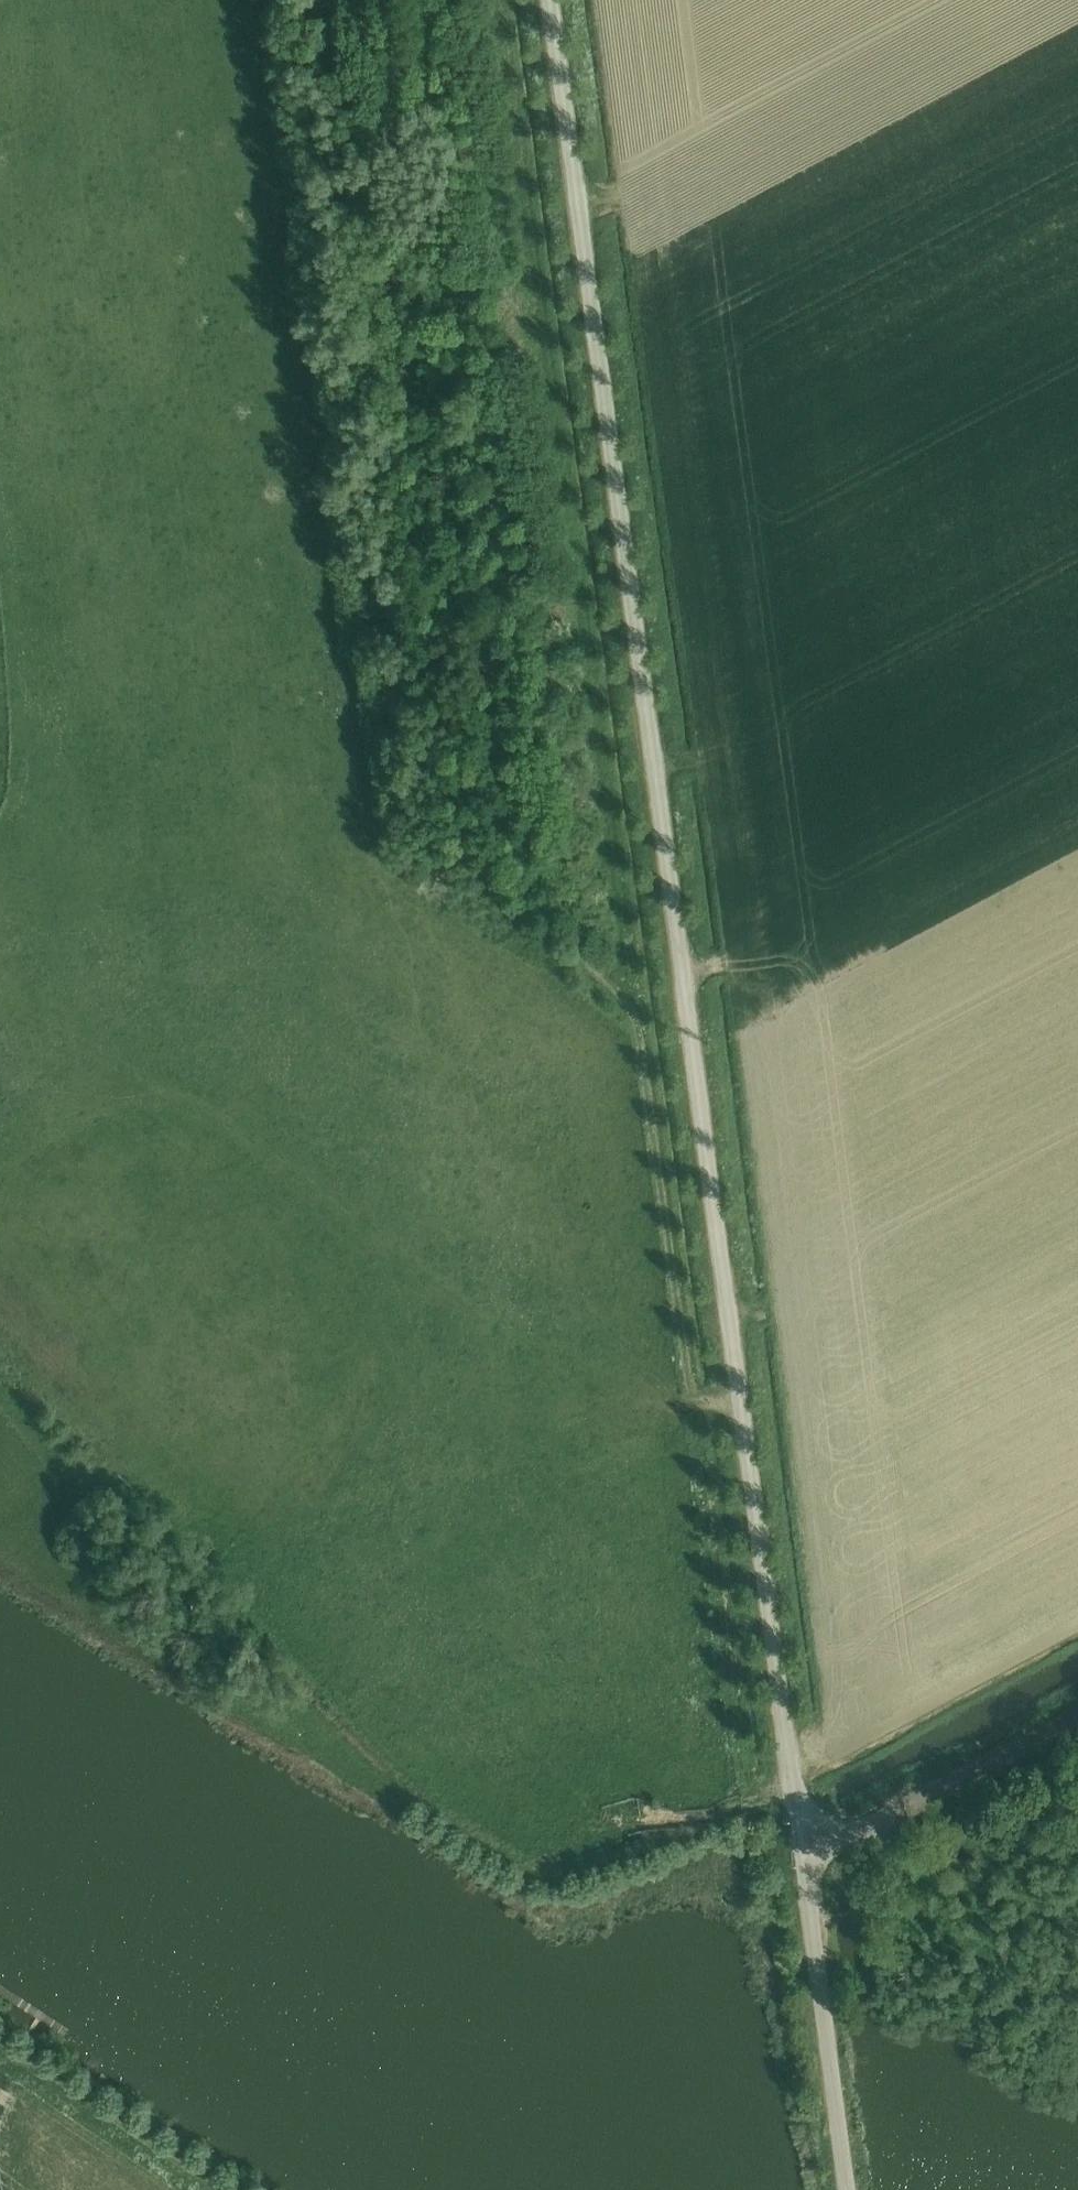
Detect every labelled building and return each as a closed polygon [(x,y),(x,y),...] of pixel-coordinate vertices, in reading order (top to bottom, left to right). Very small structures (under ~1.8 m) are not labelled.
[(523,1576),(521,1588),(542,1591),(543,1578),(523,1576)]
